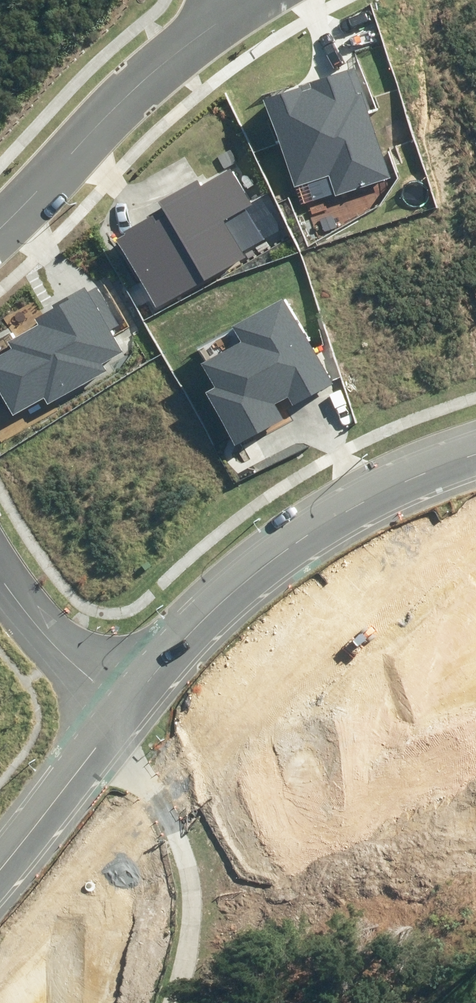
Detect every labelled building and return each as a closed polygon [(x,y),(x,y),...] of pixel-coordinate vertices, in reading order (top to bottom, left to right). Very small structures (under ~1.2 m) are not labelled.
[(327,176),(334,196),(392,177),(356,68),(310,83),(312,89),(302,92),(300,86),(262,99),(292,187),(327,176)] [(156,309),(246,258),(225,221),(252,205),(231,168),(199,186),(196,180),(157,201),(162,210),(115,236),(156,309)] [(47,405),(105,371),(101,363),(122,351),(109,329),(119,323),(98,286),(88,292),(85,287),(52,305),(54,308),(34,319),(38,325),(8,342),(11,348),(0,354),(0,395),(12,415),(43,398),(47,405)] [(204,394),(235,446),(284,418),(275,403),(287,397),(292,406),(332,383),(282,298),(232,327),(241,341),(201,364),(215,388),(204,394)]
